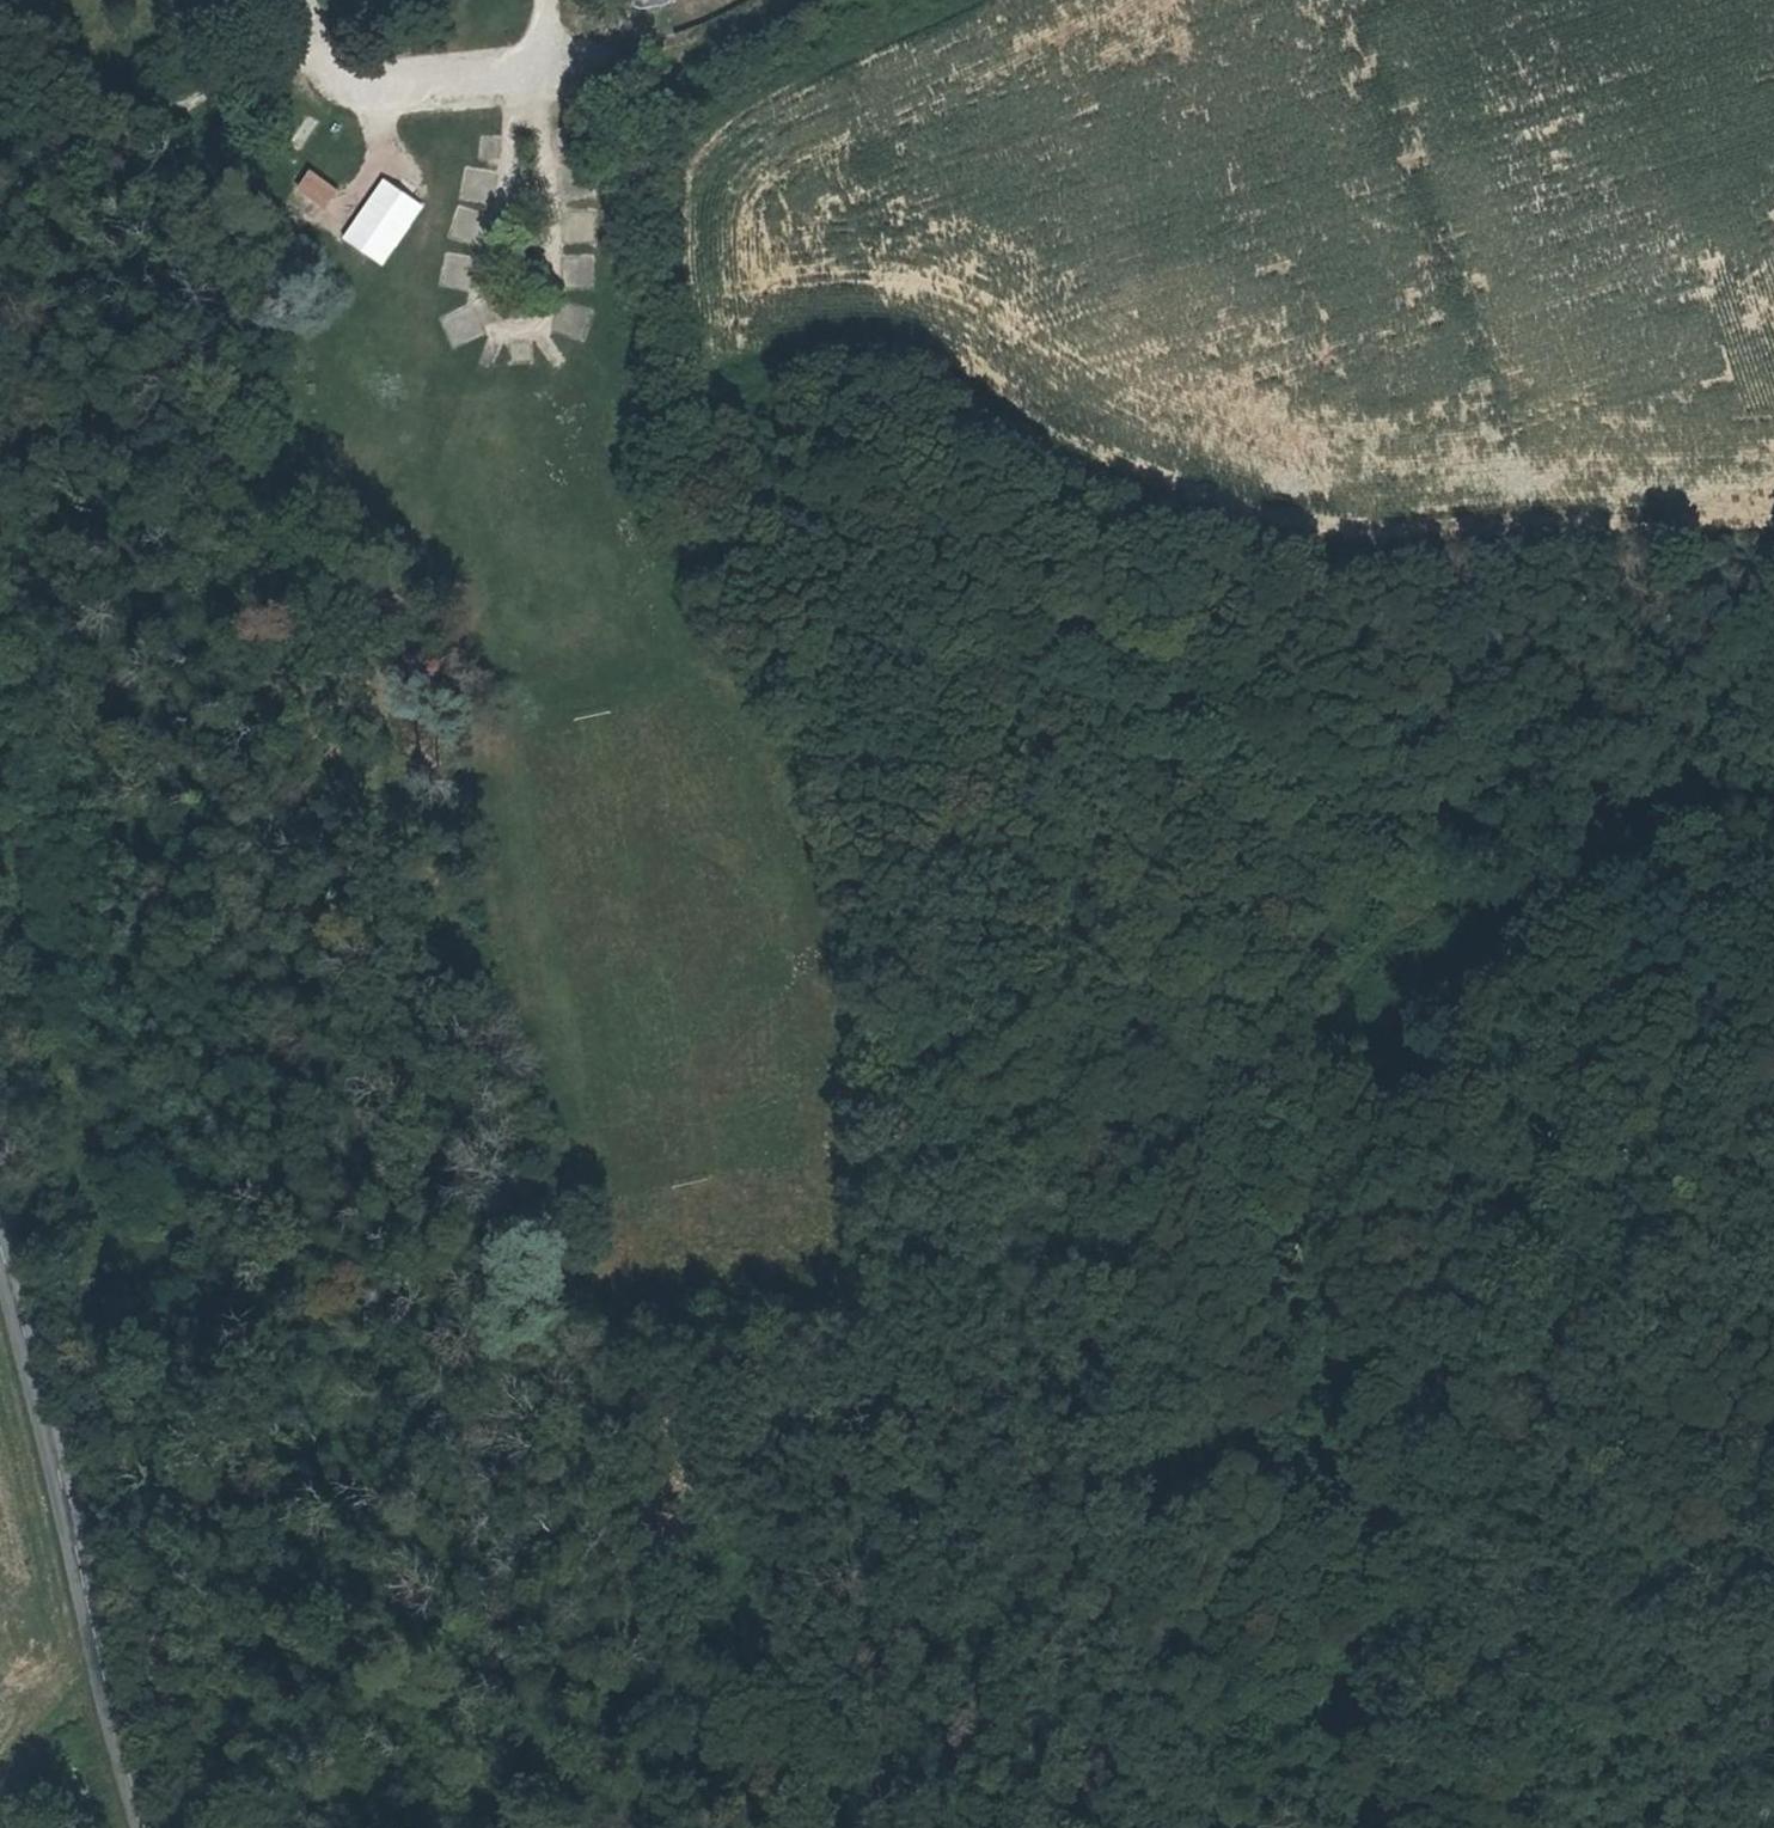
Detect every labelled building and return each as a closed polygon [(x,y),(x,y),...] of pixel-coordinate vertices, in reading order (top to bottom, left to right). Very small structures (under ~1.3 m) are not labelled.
[(638,2),(649,10),(675,7),(680,0),(638,0),(638,2)] [(320,209),(336,188),(308,168),(293,188),(320,209)] [(339,238),(382,267),(423,205),(380,176),(339,238)]
